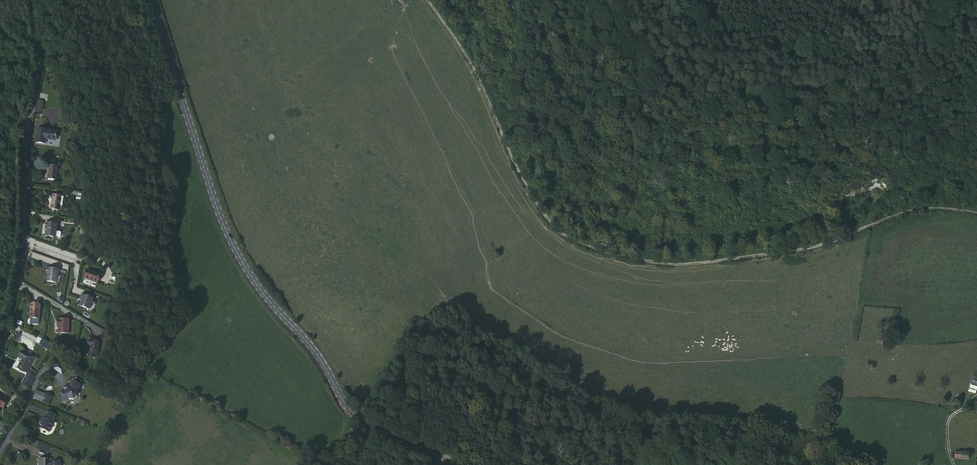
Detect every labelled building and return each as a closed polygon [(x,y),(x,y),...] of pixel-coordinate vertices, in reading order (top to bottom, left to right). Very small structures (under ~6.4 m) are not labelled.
[(318,124),(312,115),(308,118),(307,119),(312,128),(318,124)] [(42,133),(40,146),(49,147),(50,143),(58,144),(60,143),(61,136),(51,134),(51,135),(46,134),(47,133),(42,133)] [(56,173),(53,172),(52,181),(61,182),(63,168),(56,167),(56,173)] [(62,197),(58,196),(56,206),(58,206),(57,212),(63,213),(64,208),(67,209),(68,198),(66,197),(62,197)] [(61,226),(51,224),(50,229),(51,229),(50,237),(60,239),(61,233),(61,226)] [(104,271),(91,267),(88,276),(101,280),(104,271)] [(61,270),(49,269),(48,274),(50,274),(49,282),(60,283),(61,270)] [(97,296),(86,292),(84,295),(86,296),(84,303),(94,306),(97,296)] [(43,304),(33,303),(31,317),(41,318),(43,304)] [(61,317),(61,322),(62,322),(62,325),(62,330),(73,330),(73,317),(61,317)] [(92,339),(91,344),(93,344),(92,347),(89,355),(98,359),(103,342),(92,339)] [(31,353),(18,346),(15,353),(19,355),(15,364),(24,368),(31,353)] [(56,362),(52,369),(63,374),(66,367),(56,362)] [(30,373),(23,369),(19,379),(26,383),(30,373)] [(971,381),(967,392),(974,394),(976,388),(976,383),(971,381)] [(68,387),(67,387),(64,391),(63,390),(58,392),(61,400),(66,399),(71,400),(76,396),(75,392),(78,386),(70,382),(68,387)] [(36,391),(33,398),(48,405),(51,397),(50,395),(48,394),(45,395),(36,391)] [(54,412),(45,409),(43,415),(41,414),(36,425),(47,430),(54,412)] [(38,442),(36,447),(48,453),(50,448),(38,442)] [(36,455),(36,464),(59,464),(57,457),(42,461),(42,456),(36,455)]
